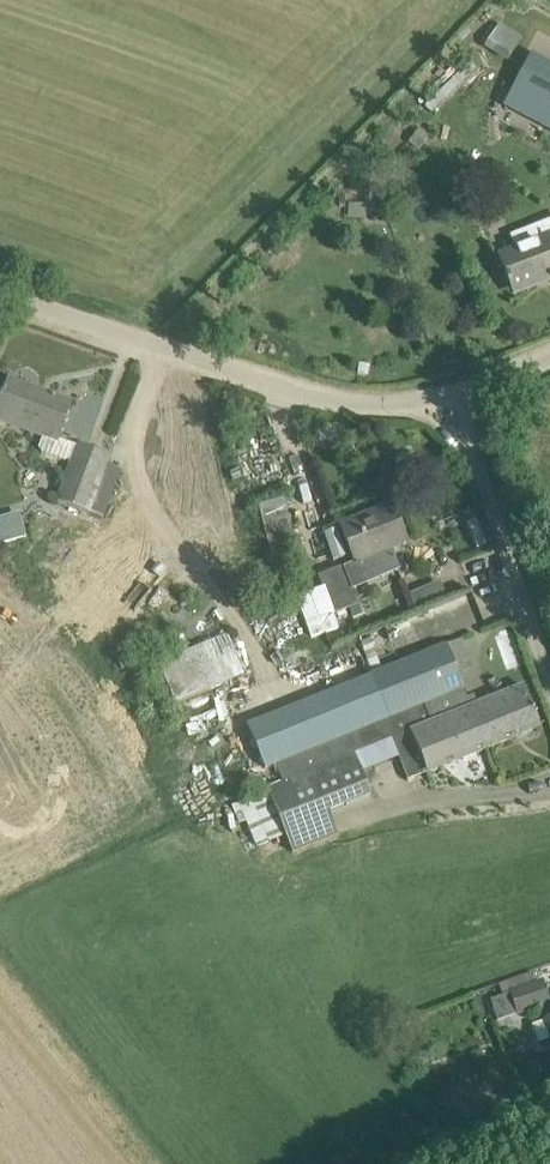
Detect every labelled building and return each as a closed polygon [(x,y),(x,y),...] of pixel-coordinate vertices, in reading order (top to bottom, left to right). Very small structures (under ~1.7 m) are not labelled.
[(500,256),(505,270),(508,276),(505,277),(507,283),(510,282),(513,290),(548,276),(549,280),(549,220),(510,235),(516,250),(500,256)] [(0,404),(0,423),(42,439),(39,447),(42,453),(70,463),(77,444),(58,437),(71,402),(52,395),(51,399),(9,384),(11,380),(9,380),(5,391),(3,390),(1,395),(3,396),(0,404)] [(77,444),(56,502),(91,514),(111,456),(77,444)] [(239,470),(230,474),(233,480),(241,477),(239,470)] [(340,525),(355,563),(406,543),(393,509),(363,521),(361,517),(340,525)] [(0,515),(0,541),(28,538),(24,512),(0,515)] [(488,546),(478,520),(467,524),(477,550),(488,546)] [(292,543),(276,550),(293,592),(309,586),(292,543)] [(322,587),(333,614),(358,604),(342,566),(317,576),(322,587)] [(442,580),(409,594),(417,612),(450,597),(442,580)] [(322,587),(296,596),(311,637),(338,628),(333,614),(322,587)] [(511,623),(493,627),(501,667),(519,663),(511,623)] [(227,635),(160,663),(177,703),(244,674),(227,635)] [(447,645),(246,724),(265,771),(275,766),(282,783),(355,754),(354,753),(364,749),(374,745),(371,736),(468,697),(447,645)] [(468,698),(468,697),(371,736),(374,745),(382,742),(382,744),(392,740),(408,780),(540,727),(524,686),(478,704),(475,695),(468,698)] [(364,749),(354,753),(355,754),(362,772),(372,768),(364,749)] [(362,772),(355,754),(282,783),(271,788),(272,789),(268,790),(293,854),(338,836),(329,814),(372,797),(362,772)] [(497,1020),(518,1013),(518,1014),(538,1007),(539,1010),(542,1009),(546,1021),(532,1025),(538,1043),(549,1039),(549,1002),(543,981),(536,984),(503,995),(491,999),(497,1020)] [(531,1125),(536,1133),(549,1124),(549,1101),(537,1110),(542,1117),(531,1125)] [(462,1136),(450,1146),(457,1154),(459,1153),(460,1155),(470,1146),(462,1136)]
